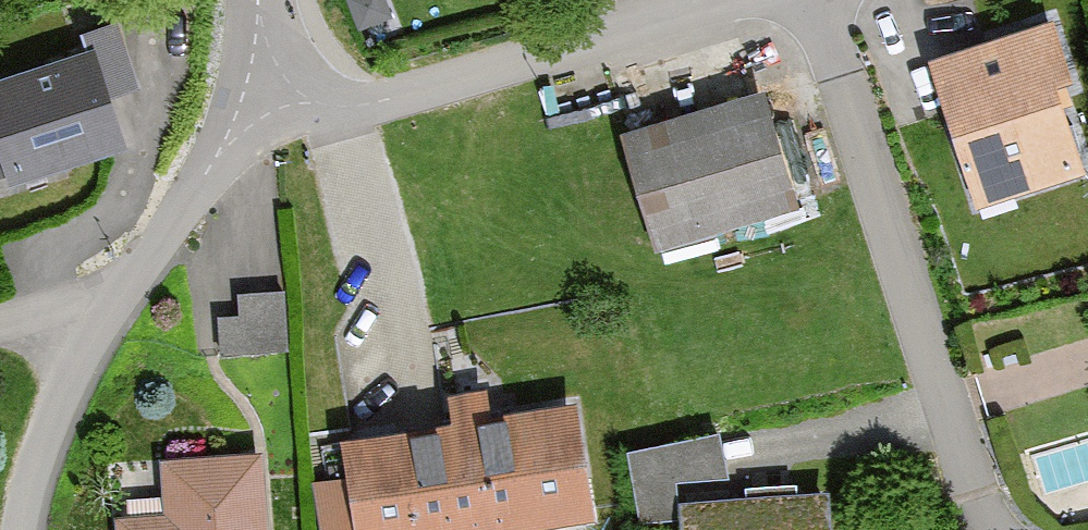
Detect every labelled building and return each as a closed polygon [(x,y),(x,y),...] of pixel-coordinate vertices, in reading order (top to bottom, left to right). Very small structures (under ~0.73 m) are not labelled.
[(923,56),(964,214),(1087,188),(1087,153),(1057,22),(923,56)] [(90,44),(0,72),(0,124),(14,166),(119,133),(90,44)] [(760,98),(619,135),(647,248),(797,218),(760,98)] [(219,289),(221,340),(286,338),(284,287),(219,289)] [(334,440),(347,529),(527,529),(588,521),(571,406),(334,440)] [(108,520),(108,529),(266,529),(263,456),(156,461),(158,518),(108,520)] [(668,499),(671,529),(825,529),(822,496),(668,499)]
